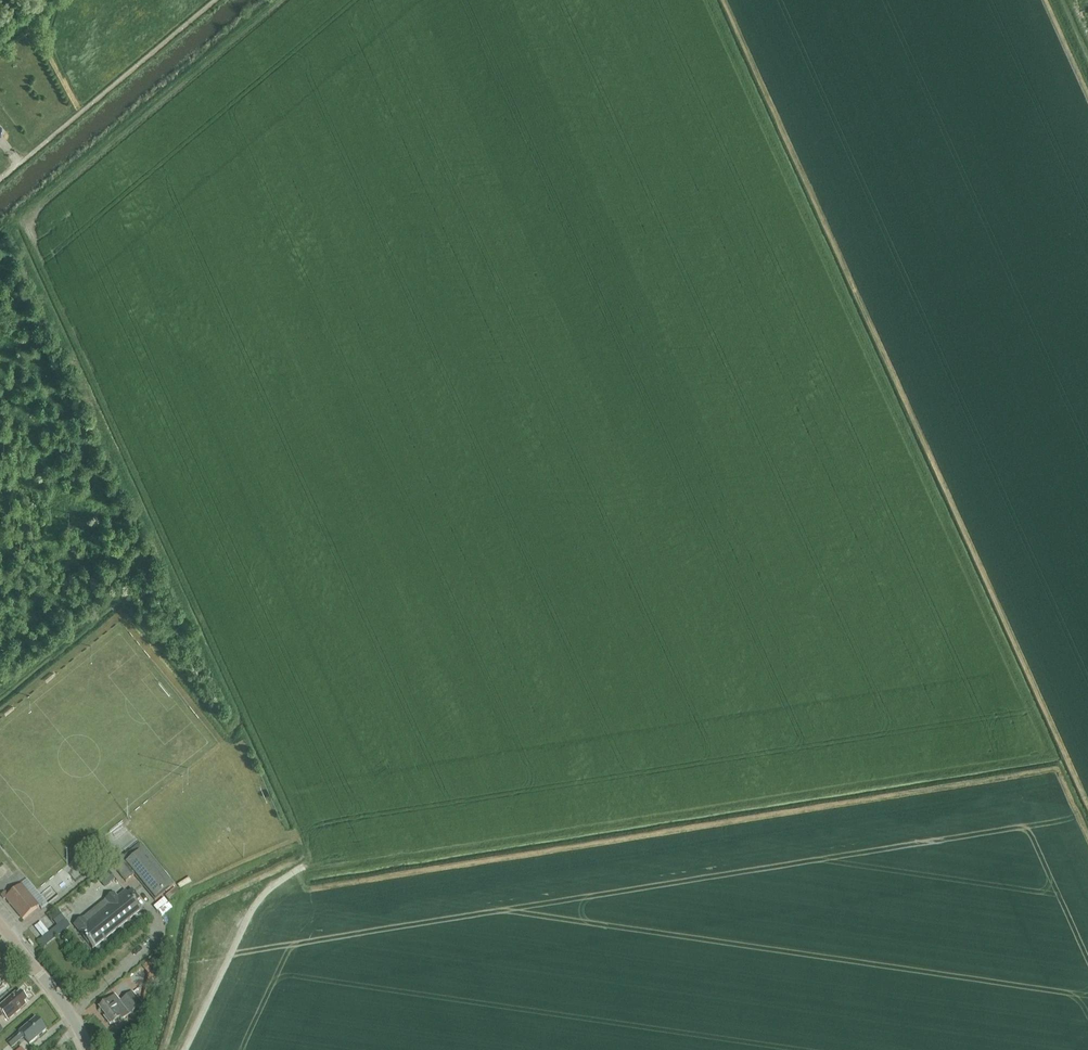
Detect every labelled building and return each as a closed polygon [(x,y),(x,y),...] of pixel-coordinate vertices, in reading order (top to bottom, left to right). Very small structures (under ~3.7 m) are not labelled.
[(141,845),(113,866),(126,882),(134,875),(155,901),(174,886),(141,845)] [(8,871),(4,867),(0,870),(0,878),(8,871)] [(110,873),(104,877),(109,884),(115,880),(110,873)] [(5,898),(23,920),(39,907),(21,885),(9,895),(6,892),(1,896),(4,899),(5,898)] [(170,899),(180,892),(177,888),(167,895),(170,899)] [(93,950),(142,910),(136,903),(140,900),(132,890),(128,893),(126,891),(118,898),(114,894),(74,926),(81,934),(80,934),(93,950)] [(58,911),(50,918),(57,926),(63,921),(65,920),(61,915),(58,911)] [(44,937),(50,932),(43,921),(36,926),(44,937)] [(148,975),(160,965),(154,958),(142,968),(148,975)] [(27,1001),(21,993),(18,995),(16,993),(0,1007),(0,1019),(4,1016),(8,1021),(26,1005),(24,1003),(27,1001)] [(121,1021),(142,1004),(133,993),(120,1003),(115,996),(100,1008),(107,1017),(105,1018),(110,1025),(112,1023),(113,1024),(120,1018),(121,1021)] [(12,1048),(24,1038),(30,1045),(46,1031),(36,1019),(8,1043),(12,1048)]
